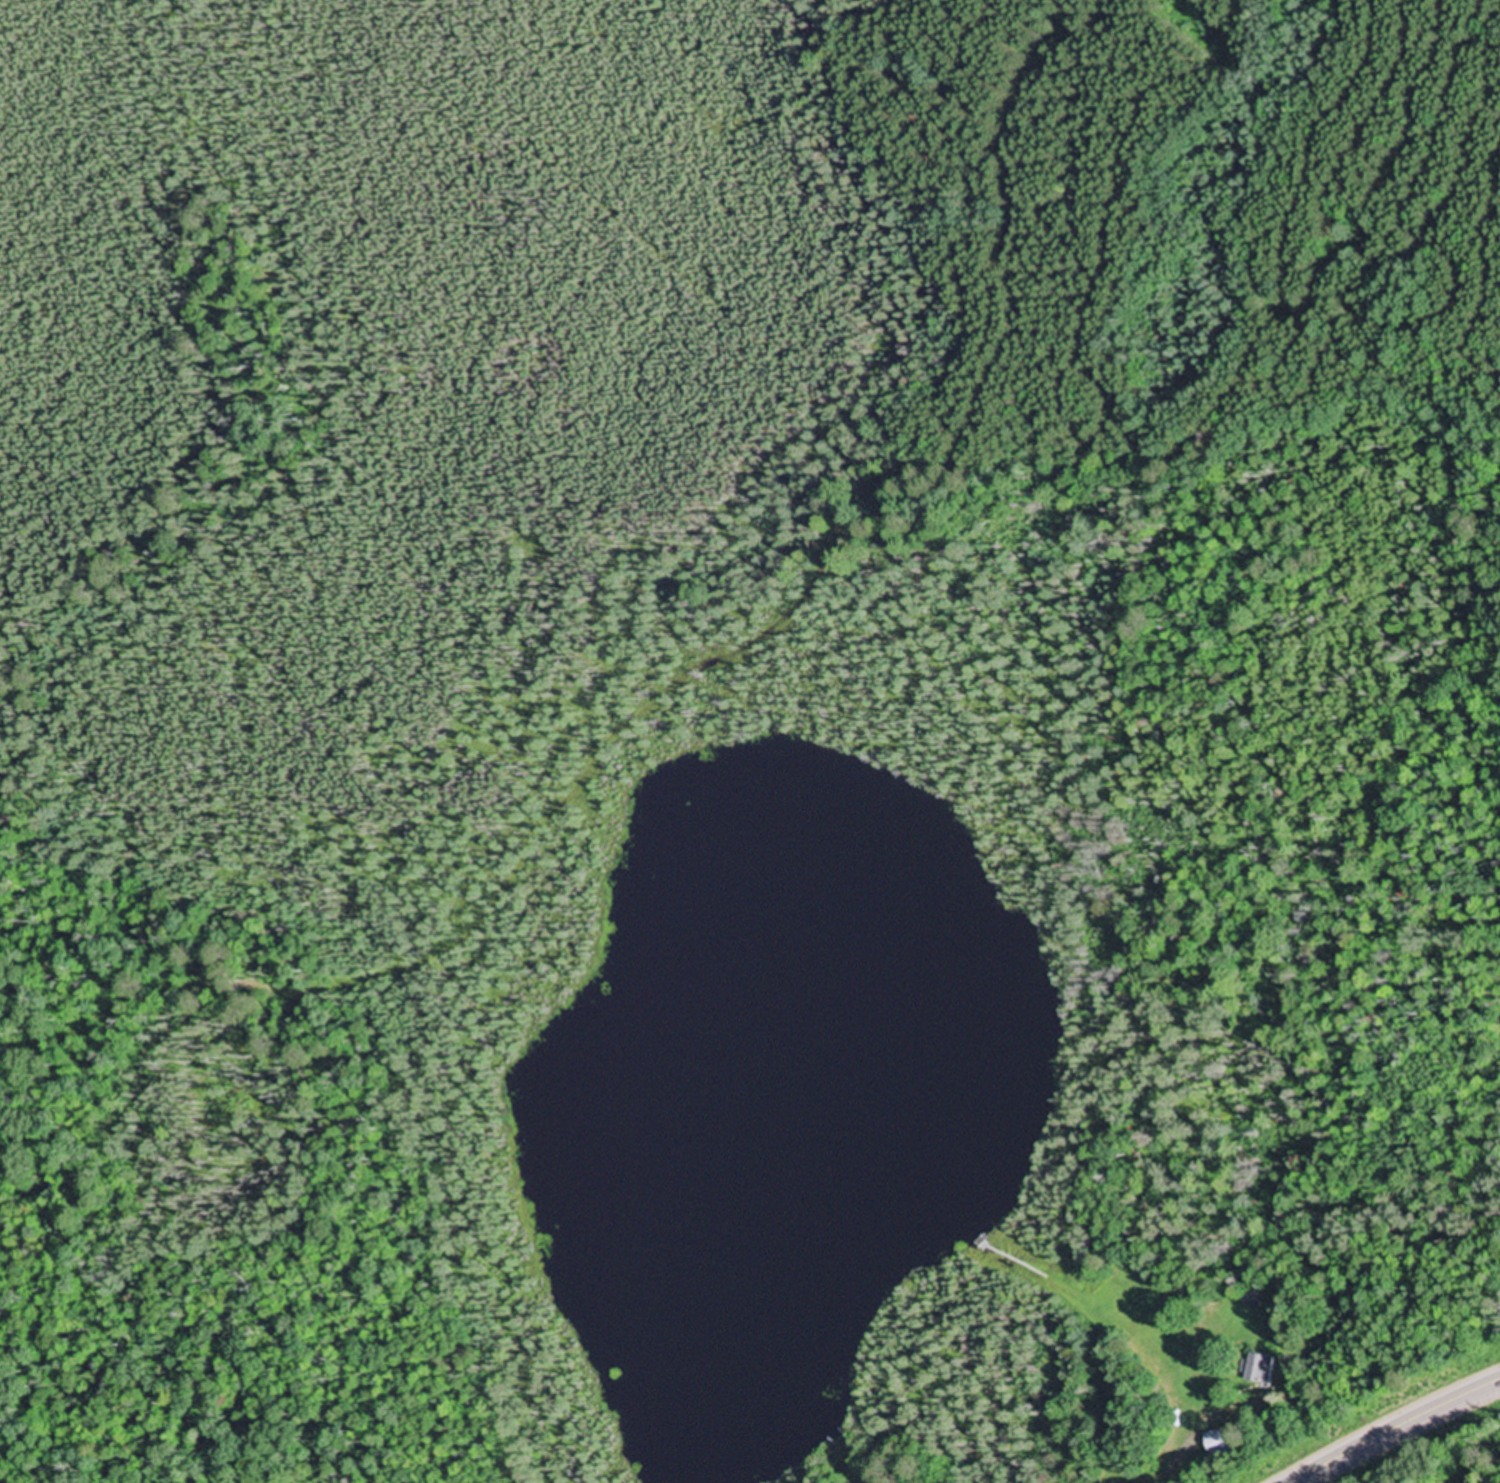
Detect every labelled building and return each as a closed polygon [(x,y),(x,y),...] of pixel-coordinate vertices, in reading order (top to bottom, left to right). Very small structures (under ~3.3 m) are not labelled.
[(1240,1299),(1244,1311),(1259,1306),(1254,1294),(1240,1299)] [(1243,1384),(1269,1384),(1269,1356),(1243,1356),(1243,1384)] [(1202,1454),(1242,1449),(1240,1429),(1200,1433),(1202,1454)]
